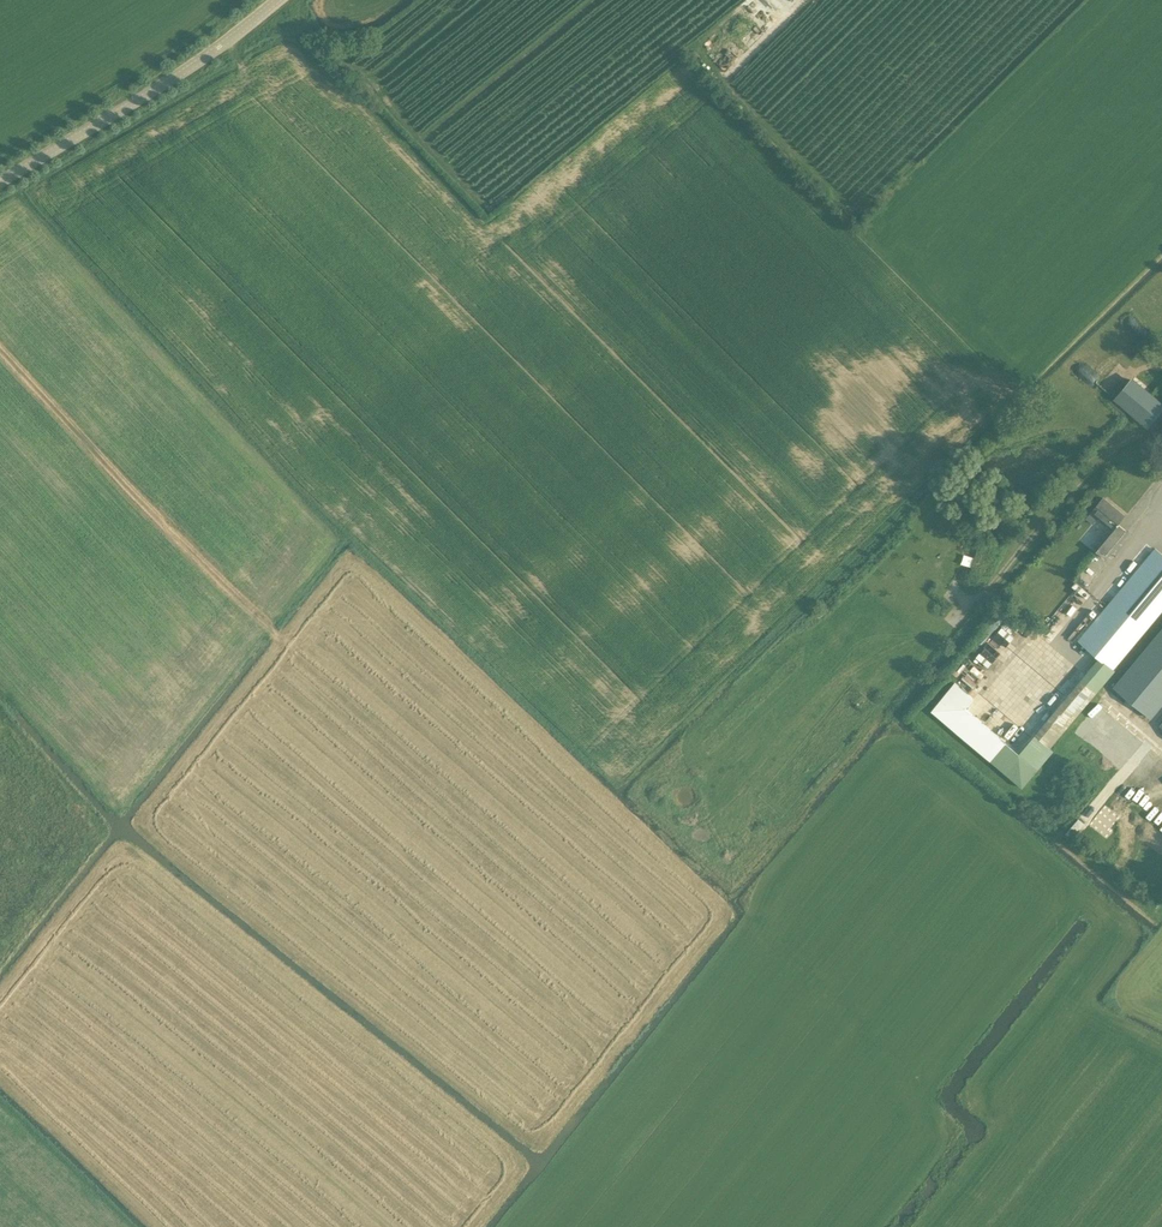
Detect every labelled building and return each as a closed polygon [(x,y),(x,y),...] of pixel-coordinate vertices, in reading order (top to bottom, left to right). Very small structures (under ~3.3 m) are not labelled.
[(1117,399),(1145,423),(1147,424),(1161,406),(1161,405),(1132,380),(1117,399)] [(1094,549),(1107,560),(1129,532),(1118,522),(1124,515),(1103,498),(1092,512),(1086,519),(1092,524),(1098,517),(1111,529),(1094,549)] [(957,562),(970,567),(976,551),(962,547),(957,562)] [(1050,748),(1115,671),(1161,614),(1161,555),(1154,549),(1077,644),(1097,660),(1019,754),(965,708),(973,699),(954,682),(930,710),(1021,788),(1053,751),(1050,748)] [(1075,585),(1072,589),(1084,599),(1087,595),(1075,585)] [(985,671),(1013,637),(1000,627),(972,661),(985,671)] [(1113,687),(1150,719),(1161,705),(1161,628),(1113,687)] [(973,688),(984,675),(973,665),(961,678),(973,688)]
